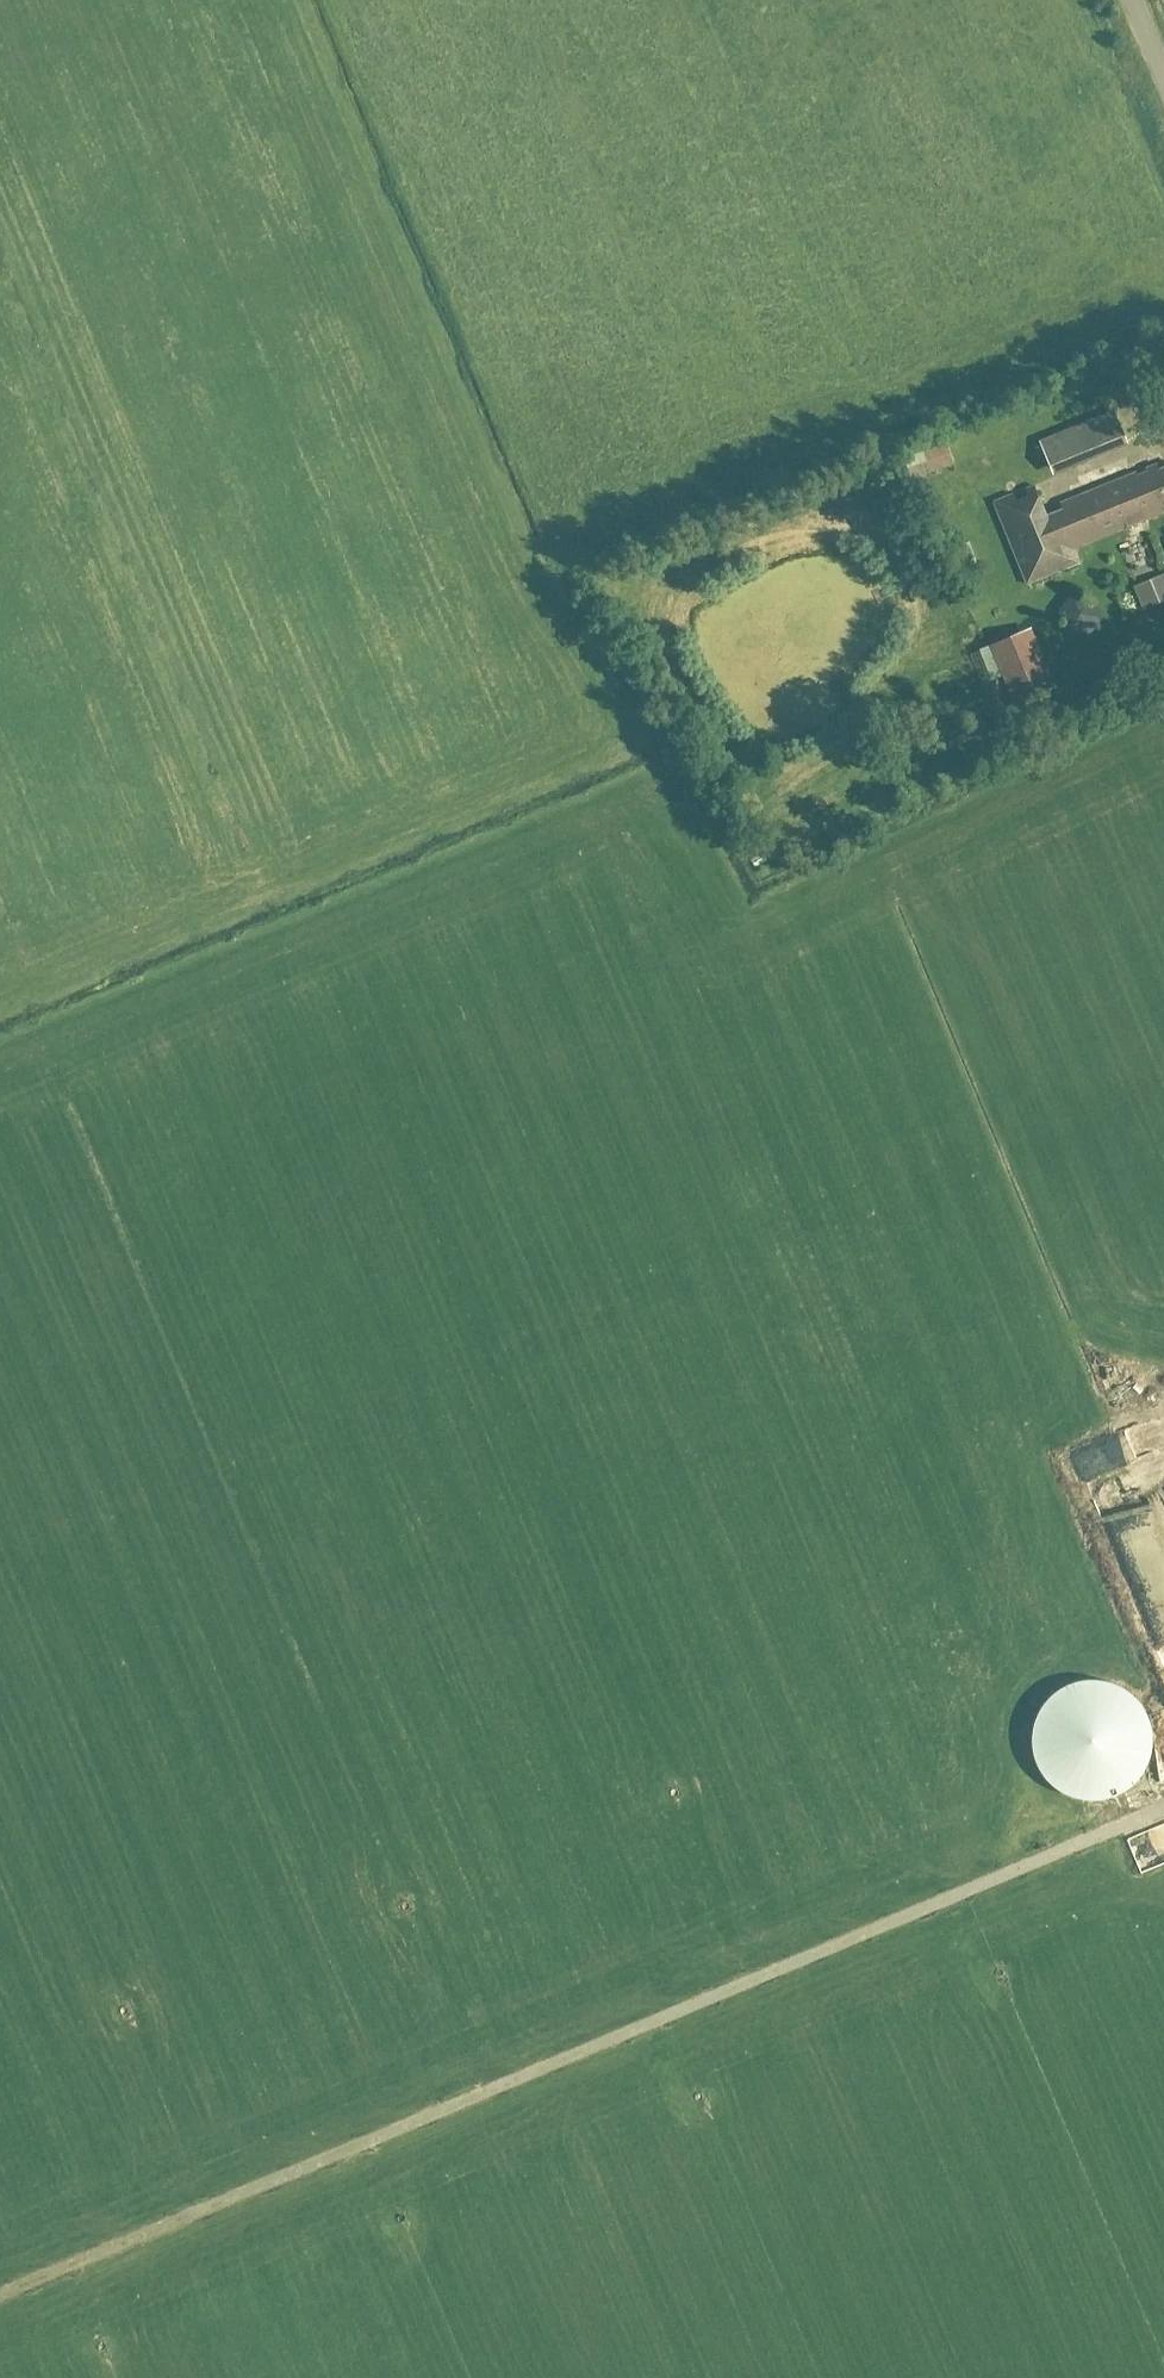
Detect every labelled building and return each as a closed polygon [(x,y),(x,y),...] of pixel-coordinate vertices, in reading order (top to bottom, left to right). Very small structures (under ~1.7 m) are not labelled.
[(1059,503),(1062,509),(1050,514),(1039,486),(993,504),(1026,585),(1080,563),(1074,549),(1163,512),(1163,468),(1159,470),(1156,464),(1059,503)] [(1163,601),(1163,576),(1133,589),(1141,610),(1163,601)] [(1059,602),(1064,638),(1092,634),(1087,599),(1059,602)] [(989,646),(1014,705),(1056,688),(1031,628),(989,646)] [(1013,707),(1002,683),(999,676),(979,683),(982,691),(993,715),(1013,707)] [(761,853),(750,859),(755,867),(765,861),(761,853)] [(1081,1504),(1104,1501),(1100,1473),(1141,1466),(1137,1442),(1073,1453),(1081,1504)] [(1140,1807),(1163,1798),(1163,1733),(1151,1737),(1132,1687),(1082,1688),(1034,1706),(1036,1766),(1052,1809),(1140,1807)]
